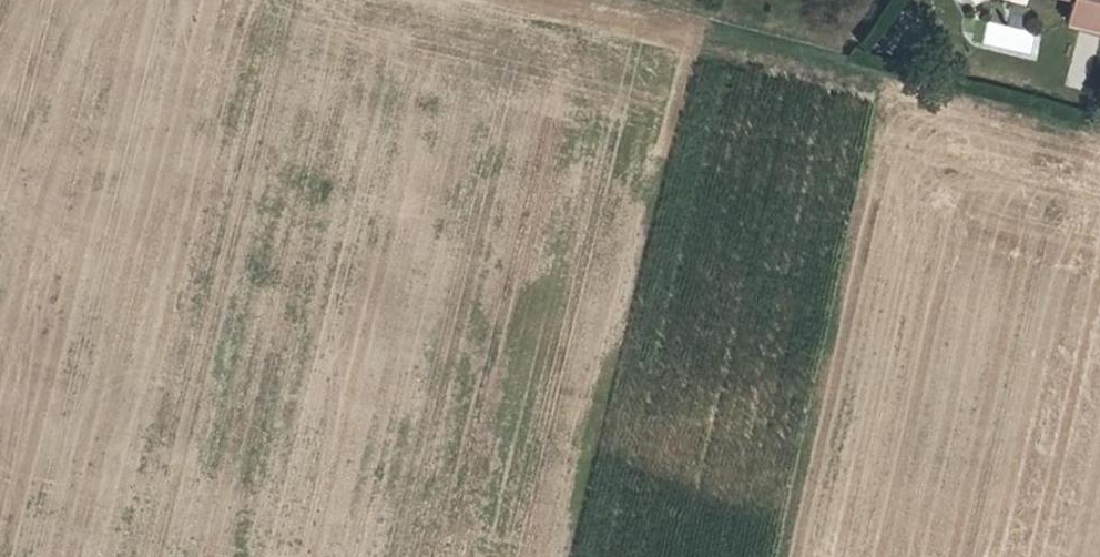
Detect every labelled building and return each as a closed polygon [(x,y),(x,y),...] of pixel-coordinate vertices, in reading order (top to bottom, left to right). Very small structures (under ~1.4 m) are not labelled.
[(1060,19),(1099,29),(1099,0),(1065,0),(1060,19)]
